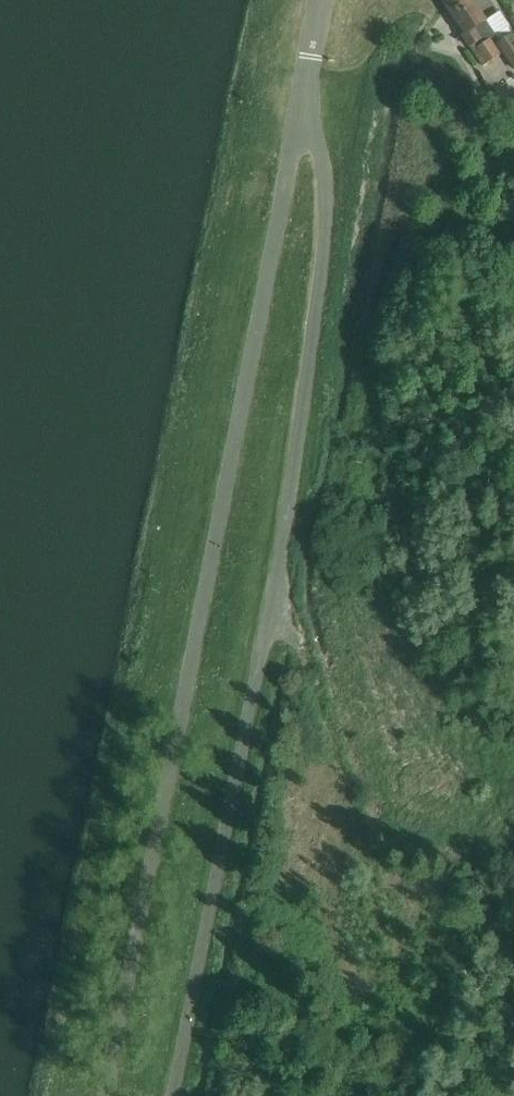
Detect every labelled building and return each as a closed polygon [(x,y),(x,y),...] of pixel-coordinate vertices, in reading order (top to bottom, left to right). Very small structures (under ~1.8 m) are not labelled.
[(462,36),(483,67),(500,55),(490,40),(495,36),(471,0),(451,0),(444,5),(465,34),(462,36)] [(513,63),(513,35),(511,30),(498,40),(513,63)]
